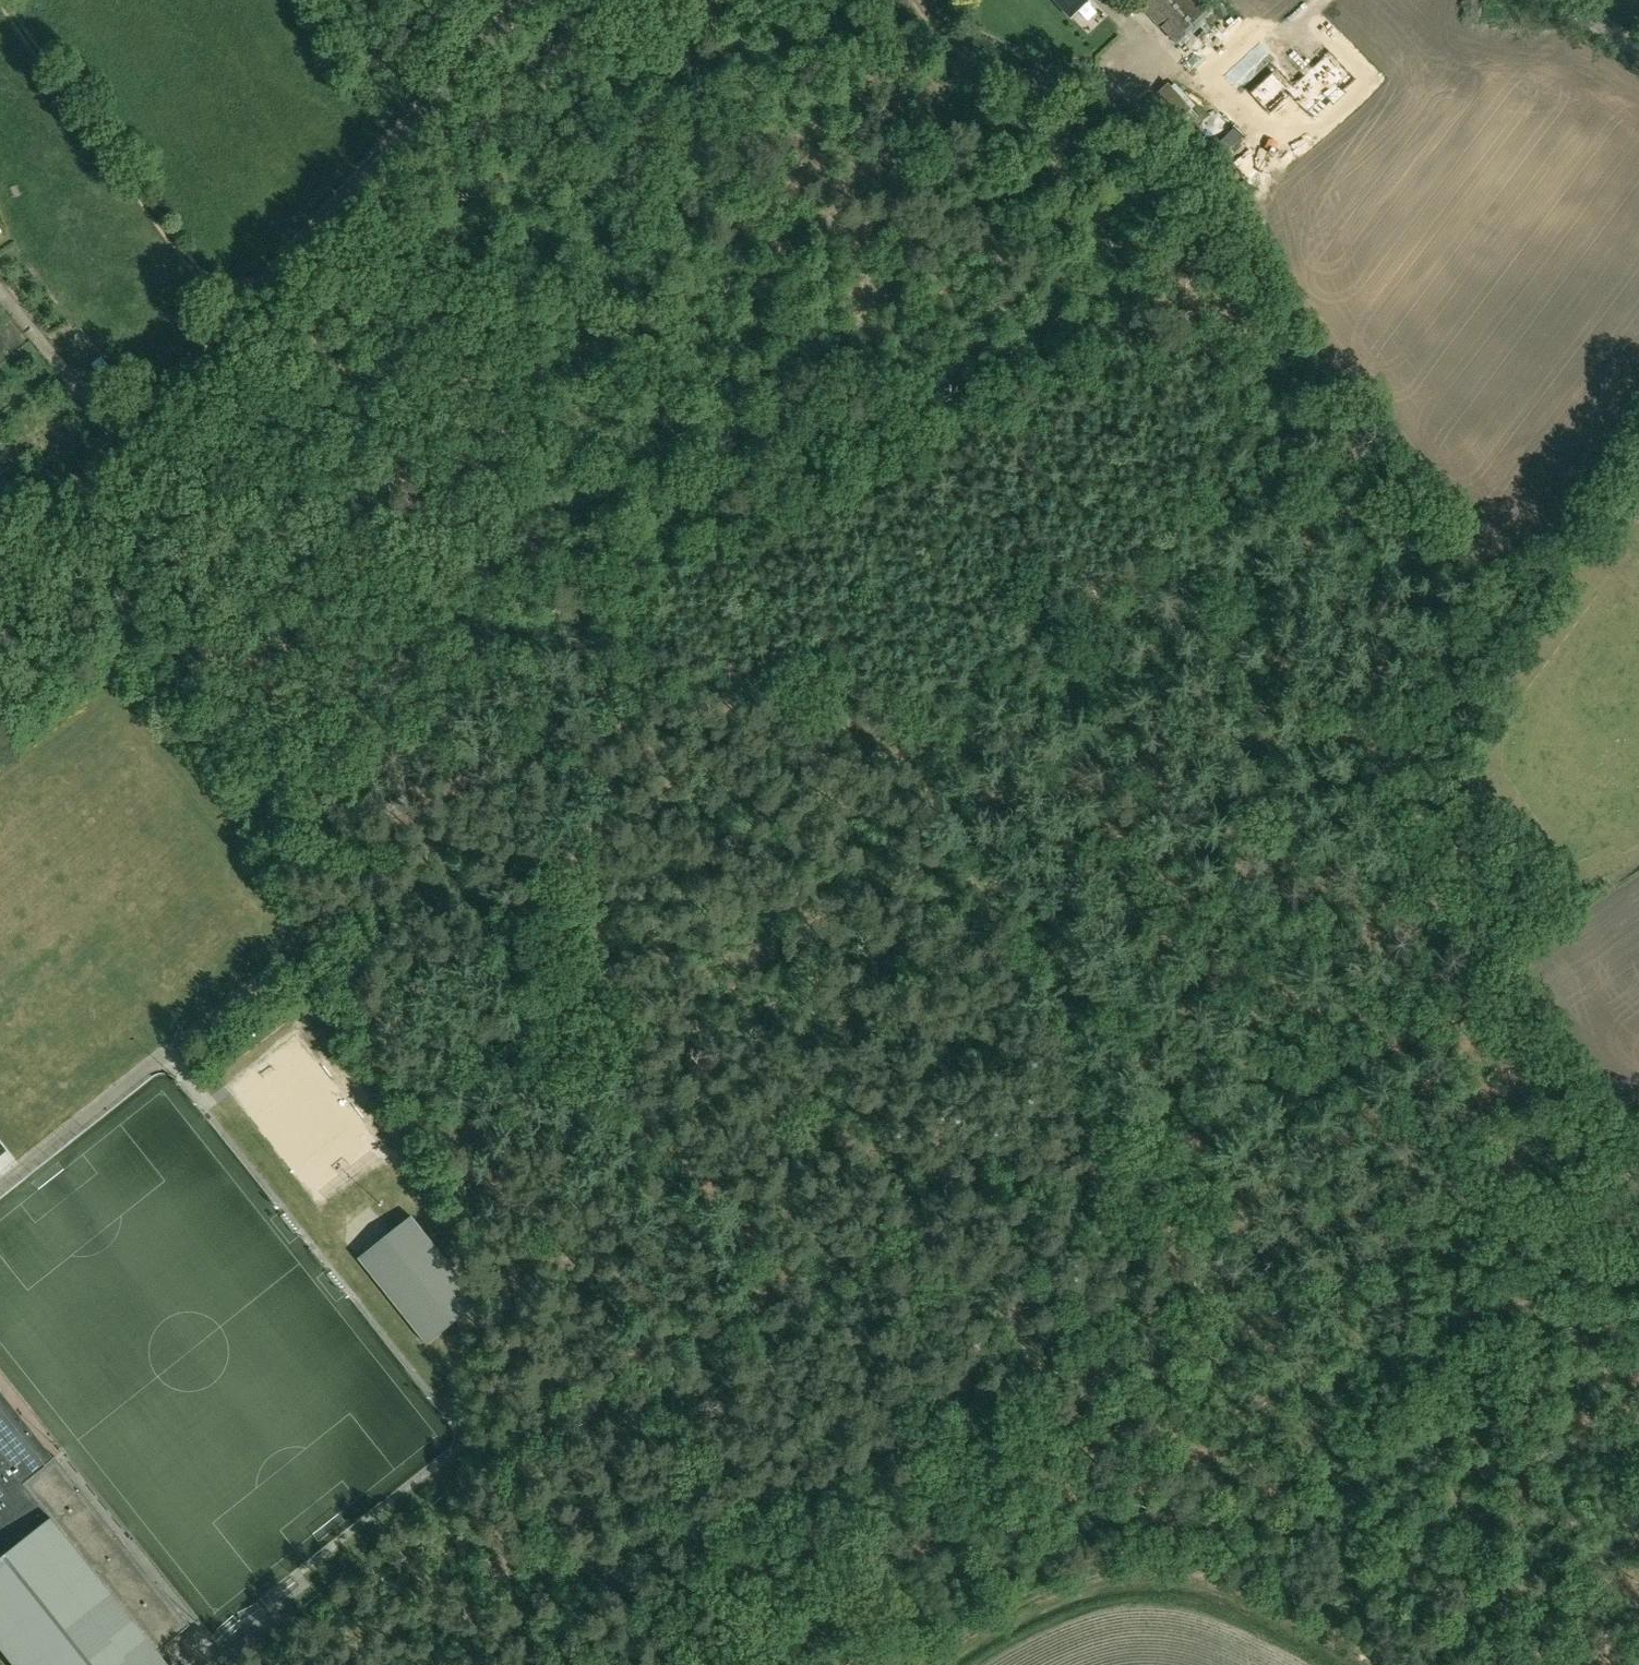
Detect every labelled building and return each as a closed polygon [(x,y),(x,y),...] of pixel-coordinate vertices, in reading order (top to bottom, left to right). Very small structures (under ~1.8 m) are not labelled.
[(1072,19),(1092,0),(1055,0),(1072,19)] [(1263,69),(1199,0),(1137,0),(1229,100),(1263,69)] [(1180,120),(1192,112),(1169,82),(1157,91),(1180,120)] [(412,1217),(359,1259),(427,1345),(481,1303),(412,1217)] [(12,1664),(165,1664),(156,1653),(188,1627),(53,1459),(43,1467),(0,1414),(0,1650),(12,1664)]
